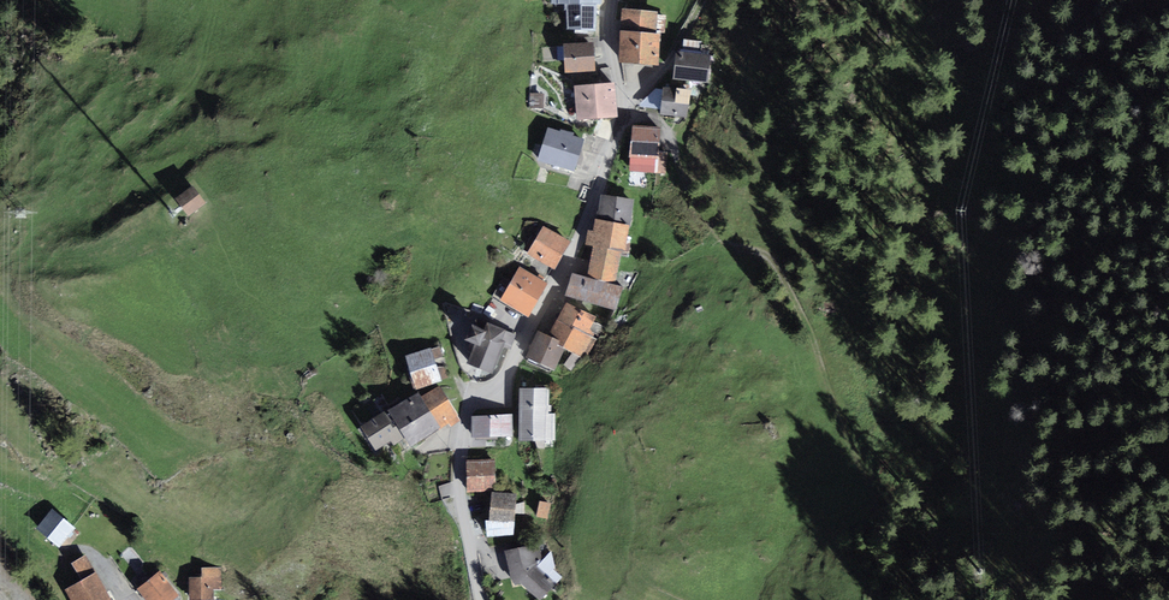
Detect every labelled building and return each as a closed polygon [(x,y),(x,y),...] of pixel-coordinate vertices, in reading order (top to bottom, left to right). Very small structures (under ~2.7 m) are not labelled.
[(569,26),(592,27),(593,2),(602,2),(602,0),(569,0),(569,26)] [(660,9),(622,7),(620,58),(658,60),(660,9)] [(594,40),(563,41),(564,68),(595,67),(594,40)] [(711,55),(677,49),(672,76),(707,82),(711,55)] [(615,80),(574,83),(577,116),(617,113),(615,80)] [(690,87),(663,84),(660,112),(687,114),(690,87)] [(660,126),(632,123),(629,151),(657,154),(660,126)] [(584,138),(548,126),(538,156),(574,168),(584,138)] [(194,187),(177,200),(191,218),(208,205),(194,187)] [(634,202),(604,197),(599,220),(631,228),(634,202)] [(596,232),(589,230),(587,243),(593,245),(624,253),(629,254),(631,228),(599,220),(596,232)] [(569,239),(544,225),(528,252),(553,267),(569,239)] [(624,253),(593,245),(586,274),(617,282),(624,253)] [(548,282),(520,267),(502,301),(529,316),(548,282)] [(623,291),(573,275),(566,296),(616,313),(623,291)] [(597,320),(567,305),(558,324),(562,342),(585,356),(595,339),(591,332),(597,320)] [(483,325),(471,320),(465,334),(474,338),(466,357),(492,369),(509,330),(485,319),(483,325)] [(570,349),(540,335),(528,361),(558,374),(570,349)] [(433,351),(405,359),(415,390),(442,382),(433,351)] [(439,385),(424,394),(443,424),(448,421),(450,424),(460,417),(439,385)] [(548,386),(520,385),(519,437),(553,437),(554,414),(547,413),(548,386)] [(418,392),(389,410),(410,444),(439,425),(418,392)] [(384,409),(360,424),(376,451),(401,436),(384,409)] [(509,412),(470,413),(471,434),(510,433),(509,412)] [(493,459),(465,459),(466,489),(493,489),(493,459)] [(515,492),(492,490),(489,518),(512,520),(515,492)] [(76,533),(56,514),(39,531),(59,550),(76,533)] [(509,552),(516,587),(524,584),(540,599),(544,599),(558,586),(542,571),(538,549),(509,552)] [(190,581),(190,599),(215,599),(215,593),(223,593),(223,571),(205,570),(205,581),(190,581)] [(66,591),(70,599),(111,599),(98,574),(66,591)] [(158,574),(136,591),(142,599),(177,599),(158,574)]
